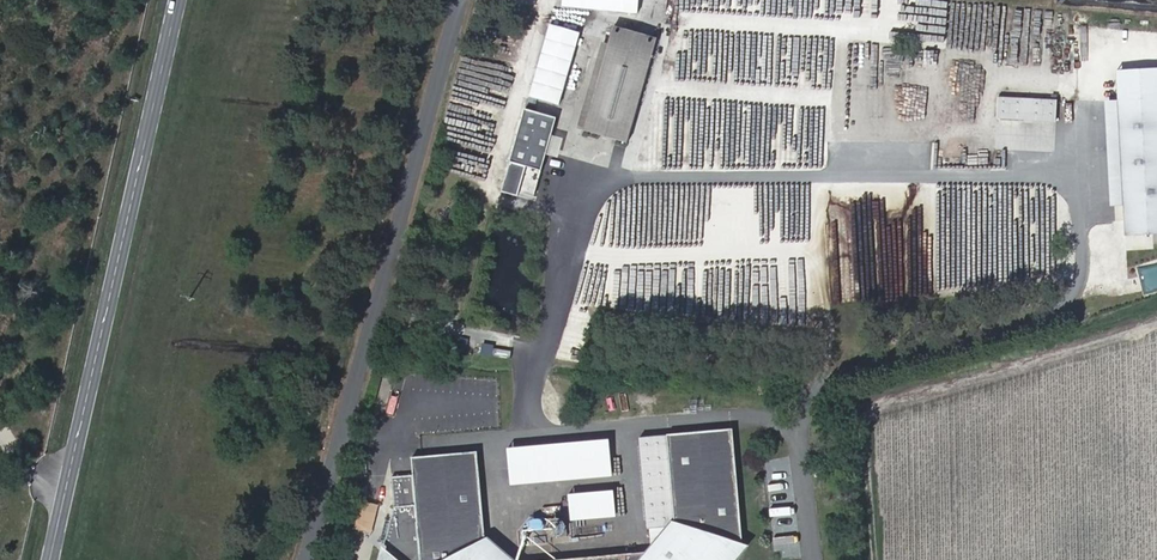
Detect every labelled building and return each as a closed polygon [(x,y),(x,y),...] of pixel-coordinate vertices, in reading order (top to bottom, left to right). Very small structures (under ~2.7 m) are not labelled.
[(568,86),(582,35),(550,26),(536,78),(568,86)] [(630,145),(658,40),(614,28),(586,133),(630,145)] [(999,99),(999,120),(1058,122),(1059,101),(999,99)] [(674,169),(684,109),(652,103),(642,164),(674,169)] [(544,176),(559,121),(527,113),(513,167),(544,176)] [(1057,136),(1055,136),(1056,123),(997,121),(996,147),(1057,150),(1057,136)] [(171,231),(173,220),(167,219),(165,230),(171,231)] [(748,547),(738,429),(645,437),(653,529),(677,527),(657,551),(549,559),(738,559),(748,547)] [(416,459),(418,476),(483,470),(482,453),(416,459)] [(483,470),(418,476),(425,559),(512,559),(489,542),(483,470)] [(356,503),(354,526),(372,528),(375,505),(356,503)]
